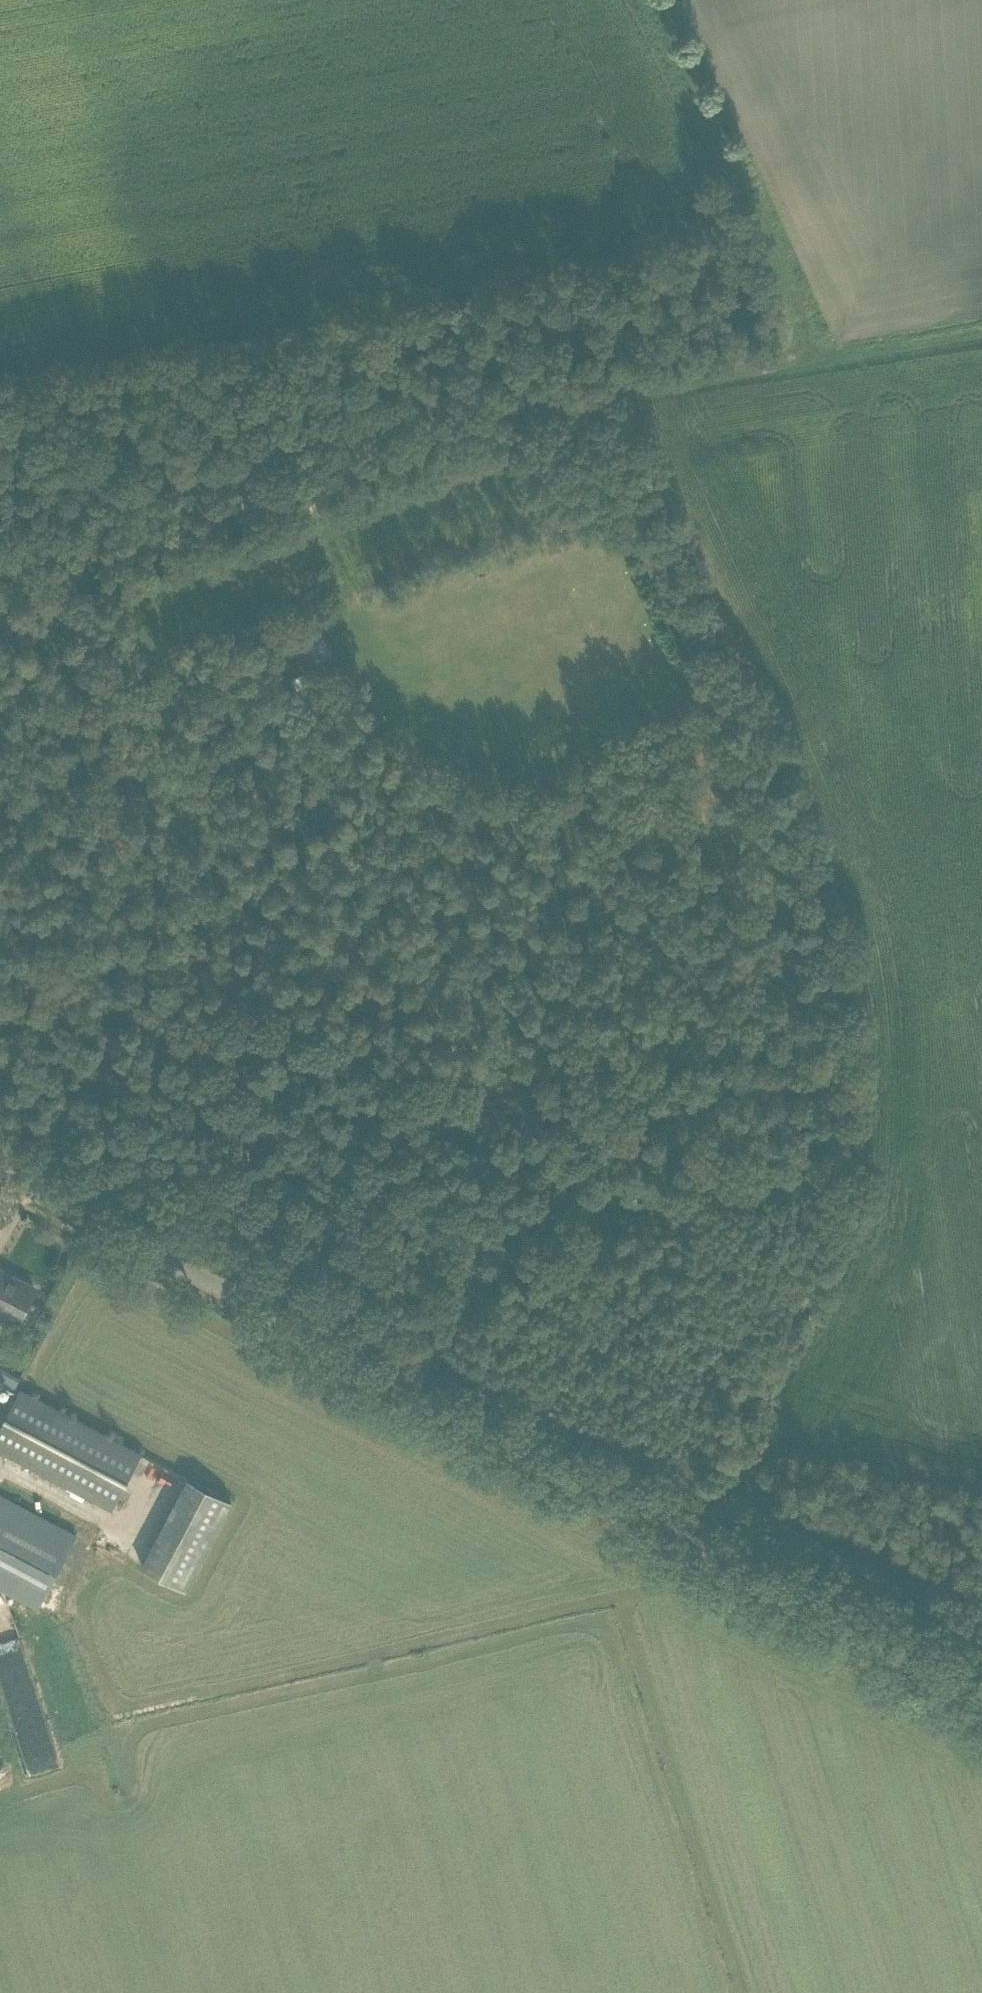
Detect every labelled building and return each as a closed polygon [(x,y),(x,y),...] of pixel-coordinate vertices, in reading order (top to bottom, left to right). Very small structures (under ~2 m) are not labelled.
[(19,1319),(35,1289),(10,1276),(11,1274),(0,1268),(0,1309),(19,1319)] [(111,1510),(142,1452),(20,1388),(0,1428),(0,1452),(111,1510)] [(195,1473),(148,1566),(191,1588),(238,1495),(195,1473)] [(37,1609),(77,1535),(0,1493),(0,1590),(37,1609)] [(47,1717),(20,1723),(29,1766),(56,1760),(47,1717)]
